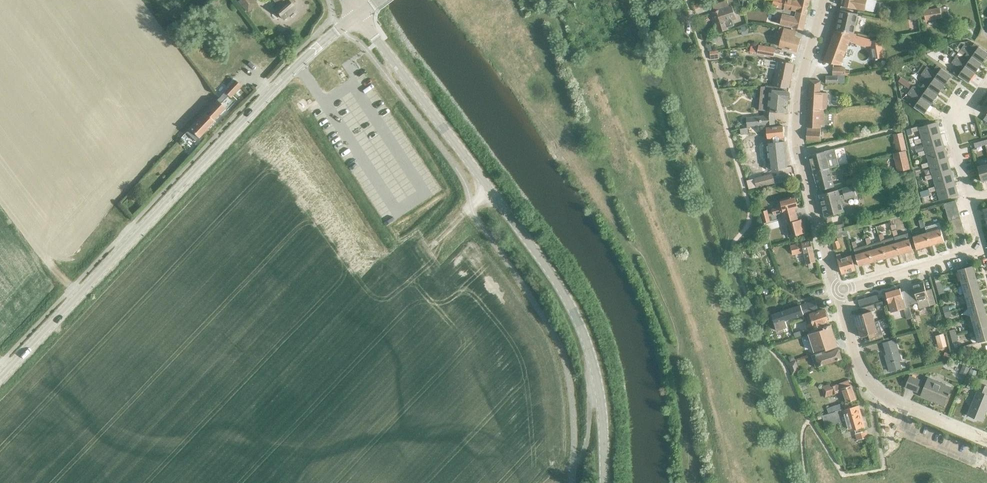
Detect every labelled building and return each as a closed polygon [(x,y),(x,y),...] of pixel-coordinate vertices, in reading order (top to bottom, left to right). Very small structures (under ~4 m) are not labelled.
[(238,3),(247,13),(257,5),(253,0),(242,0),(238,3)] [(277,4),(273,8),(282,18),(295,8),(293,6),(296,4),(292,0),(274,0),(277,4)] [(747,0),(738,0),(738,1),(743,1),(742,8),(746,8),(747,0)] [(807,14),(811,0),(799,0),(799,1),(795,0),(773,0),(772,6),(783,9),(789,10),(807,14)] [(840,5),(856,9),(856,8),(864,10),(872,12),(873,11),(876,0),(841,0),(840,5)] [(714,12),(711,13),(718,33),(728,30),(727,27),(733,25),(731,18),(735,17),(732,6),(729,7),(727,1),(712,5),(714,12)] [(925,20),(948,17),(947,6),(923,10),(925,20)] [(773,9),(772,14),(782,16),(780,21),(780,25),(790,27),(803,30),(804,27),(807,14),(789,10),(783,9),(783,10),(773,9)] [(835,29),(853,33),(857,14),(839,11),(835,29)] [(796,52),(800,39),(790,36),(792,30),(779,27),(777,35),(781,37),(779,46),(796,52)] [(835,31),(823,62),(840,65),(849,41),(860,45),(866,47),(869,39),(856,36),(857,34),(853,33),(835,29),(835,31)] [(869,41),(870,49),(872,59),(884,57),(882,39),(869,41)] [(963,45),(960,42),(957,47),(966,53),(967,53),(981,63),(986,55),(986,52),(974,43),(970,49),(963,45)] [(281,45),(277,49),(282,55),(286,51),(281,45)] [(773,56),(774,49),(759,45),(757,53),(773,56)] [(718,50),(709,51),(710,59),(719,58),(718,50)] [(957,54),(954,58),(975,73),(981,63),(967,53),(966,53),(963,58),(957,54)] [(975,73),(954,58),(951,62),(957,67),(953,73),(968,83),(975,73)] [(775,70),(772,86),(788,88),(789,80),(790,80),(793,64),(778,61),(777,70),(775,70)] [(932,70),(926,66),(923,64),(920,68),(944,85),(951,75),(936,65),(932,70)] [(849,75),(849,71),(845,71),(845,68),(832,67),(832,75),(845,75),(849,75)] [(944,85),(920,68),(917,72),(926,79),(922,84),(937,95),(944,85)] [(230,98),(241,86),(235,80),(186,132),(196,141),(214,122),(213,121),(225,108),(220,103),(228,95),(230,98)] [(827,109),(827,103),(828,93),(820,93),(821,81),(810,81),(808,109),(819,110),(819,109),(825,109),(827,109)] [(913,85),(910,90),(931,104),(937,95),(922,84),(919,90),(913,85)] [(764,116),(747,118),(747,126),(775,124),(774,115),(775,111),(787,113),(789,88),(788,88),(772,86),(766,86),(762,86),(760,109),(764,109),(764,116)] [(931,104),(910,90),(907,94),(913,98),(909,104),(923,114),(931,104)] [(819,110),(808,109),(806,140),(820,141),(821,128),(820,128),(821,123),(824,123),(825,109),(819,109),(819,110)] [(921,139),(940,133),(937,122),(919,127),(918,126),(910,128),(912,132),(919,130),(921,138),(921,139)] [(785,152),(784,137),(784,132),(785,132),(785,126),(783,126),(783,125),(766,127),(768,144),(764,145),(765,154),(771,153),(771,155),(765,156),(766,167),(787,164),(786,152),(785,152)] [(734,133),(741,138),(745,132),(739,127),(734,133)] [(902,133),(892,135),(896,152),(906,150),(902,133)] [(921,139),(921,138),(914,140),(915,144),(923,142),(925,150),(925,151),(944,146),(940,133),(921,139)] [(925,151),(925,150),(924,150),(918,152),(919,156),(926,154),(929,162),(929,163),(947,158),(944,146),(925,151)] [(834,149),(809,155),(813,172),(829,168),(839,165),(836,153),(834,149)] [(896,152),(893,153),(897,172),(910,169),(906,150),(896,152)] [(929,163),(929,162),(921,164),(922,168),(930,166),(932,174),(932,175),(951,170),(947,158),(929,163)] [(977,167),(981,181),(986,180),(986,164),(977,167)] [(829,168),(813,172),(818,191),(834,187),(833,183),(829,168)] [(932,175),(932,174),(925,176),(926,180),(933,178),(936,186),(936,187),(954,182),(951,170),(932,175)] [(783,172),(772,176),(774,183),(785,180),(783,172)] [(774,183),(772,176),(771,173),(753,178),(746,180),(748,189),(755,187),(755,188),(774,183)] [(857,177),(845,180),(847,186),(858,183),(857,177)] [(936,187),(936,186),(928,188),(929,192),(937,190),(939,200),(958,195),(954,182),(936,187)] [(851,186),(819,195),(825,216),(843,212),(840,200),(842,200),(854,197),(851,186)] [(782,206),(771,209),(773,215),(782,212),(788,237),(794,235),(804,233),(801,219),(797,220),(796,215),(794,209),(798,208),(794,195),(780,199),(782,206)] [(946,209),(957,206),(955,200),(944,203),(946,209)] [(959,212),(957,206),(946,209),(947,215),(959,212)] [(770,221),(767,210),(760,212),(763,223),(770,221)] [(959,212),(947,215),(949,221),(960,217),(959,212)] [(962,223),(960,217),(949,221),(950,226),(962,223)] [(964,229),(962,223),(950,226),(951,228),(952,232),(964,229)] [(845,230),(844,224),(833,227),(835,233),(845,230)] [(926,227),(925,228),(926,233),(930,245),(944,241),(940,229),(938,224),(931,226),(926,227)] [(965,235),(964,229),(952,232),(953,236),(954,238),(965,235)] [(837,238),(847,235),(845,230),(835,233),(837,238)] [(909,239),(899,242),(896,231),(892,232),(894,238),(895,243),(899,254),(913,250),(909,239)] [(926,233),(912,237),(916,249),(930,245),(926,233)] [(894,238),(885,240),(881,242),(882,246),(886,258),(899,254),(895,243),(894,238)] [(834,250),(840,248),(838,240),(832,242),(834,250)] [(806,264),(815,262),(810,241),(790,246),(792,255),(803,252),(806,264)] [(855,241),(852,242),(858,266),(872,262),(868,250),(867,246),(857,248),(855,241)] [(881,242),(871,244),(867,246),(868,250),(872,262),(886,258),(882,246),(881,242)] [(842,274),(855,270),(851,256),(841,258),(840,254),(836,255),(842,274)] [(961,282),(976,278),(973,266),(958,271),(961,282)] [(938,289),(943,287),(939,275),(934,277),(938,289)] [(979,290),(976,278),(961,282),(964,294),(979,290)] [(907,290),(911,303),(917,301),(919,309),(936,304),(931,289),(926,290),(923,282),(913,285),(913,288),(907,290)] [(891,311),(905,307),(909,306),(908,304),(911,303),(907,290),(901,292),(900,288),(885,292),(887,298),(887,300),(887,299),(891,311)] [(983,302),(979,290),(964,294),(968,306),(983,302)] [(773,294),(765,296),(767,304),(776,302),(773,294)] [(877,295),(867,297),(869,303),(878,301),(877,295)] [(804,315),(818,310),(814,300),(771,315),(776,331),(787,327),(785,321),(804,315)] [(983,302),(968,306),(971,318),(986,314),(983,302)] [(857,326),(874,321),(871,311),(875,310),(873,304),(859,308),(860,314),(854,316),(857,326)] [(820,324),(828,322),(824,309),(809,314),(812,322),(806,324),(808,329),(814,327),(814,330),(821,327),(820,324)] [(971,318),(974,330),(986,326),(986,317),(986,314),(971,318)] [(878,320),(874,321),(857,326),(860,337),(867,335),(869,341),(883,336),(881,331),(878,320)] [(906,324),(897,326),(899,334),(908,332),(906,324)] [(823,329),(809,334),(815,352),(826,348),(827,350),(838,346),(831,325),(823,327),(823,329)] [(974,330),(978,342),(986,339),(986,326),(974,330)] [(943,333),(935,336),(939,348),(947,346),(943,333)] [(890,371),(901,368),(899,360),(901,360),(895,339),(884,343),(887,355),(885,355),(890,371)] [(815,367),(842,358),(839,348),(826,353),(825,350),(811,355),(815,367)] [(796,360),(788,363),(792,375),(800,372),(796,360)] [(964,364),(960,372),(966,375),(970,366),(964,364)] [(970,368),(968,374),(974,377),(977,371),(970,368)] [(910,376),(905,388),(917,392),(921,381),(910,376)] [(945,403),(951,388),(928,378),(921,396),(929,399),(930,396),(945,403)] [(846,403),(856,399),(851,385),(849,380),(830,387),(829,384),(822,386),(825,397),(842,391),(846,403)] [(986,409),(986,387),(979,383),(976,391),(978,392),(968,415),(982,421),(986,409)] [(864,426),(858,405),(850,408),(850,406),(835,411),(822,415),(825,426),(838,422),(838,421),(845,419),(848,430),(856,428),(856,429),(864,426)] [(867,436),(865,430),(855,433),(856,439),(867,436)]
